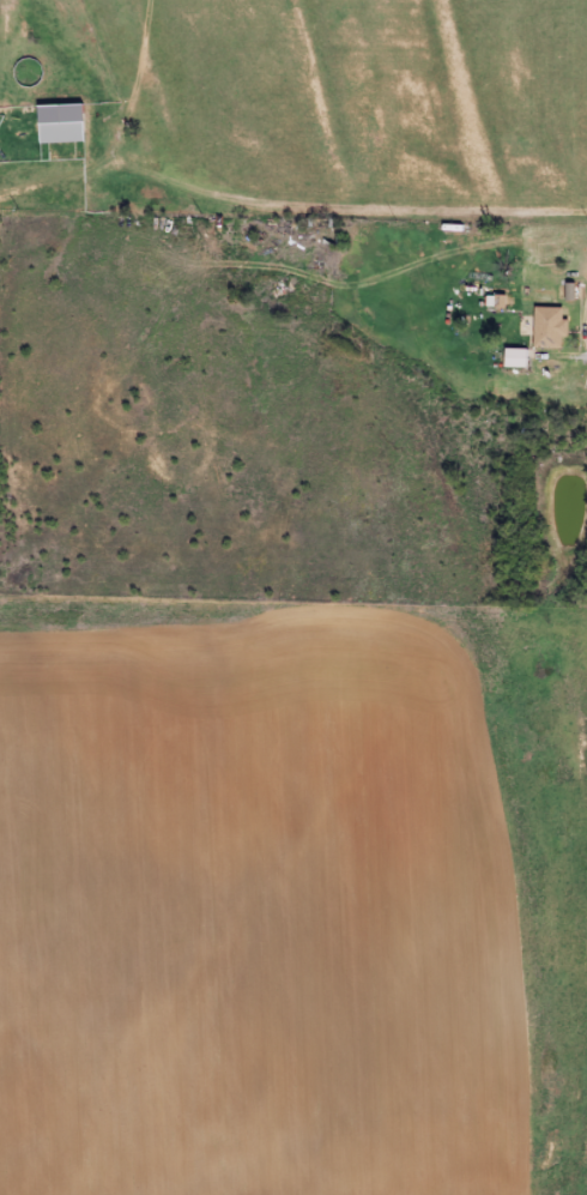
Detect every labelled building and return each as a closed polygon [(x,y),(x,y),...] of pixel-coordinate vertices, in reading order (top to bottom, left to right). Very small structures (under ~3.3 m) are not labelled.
[(33,104),(34,143),(80,142),(79,103),(33,104)] [(558,348),(558,336),(564,336),(564,318),(560,318),(560,307),(530,306),(529,348),(558,348)] [(501,367),(524,367),(524,348),(501,348),(501,367)]
